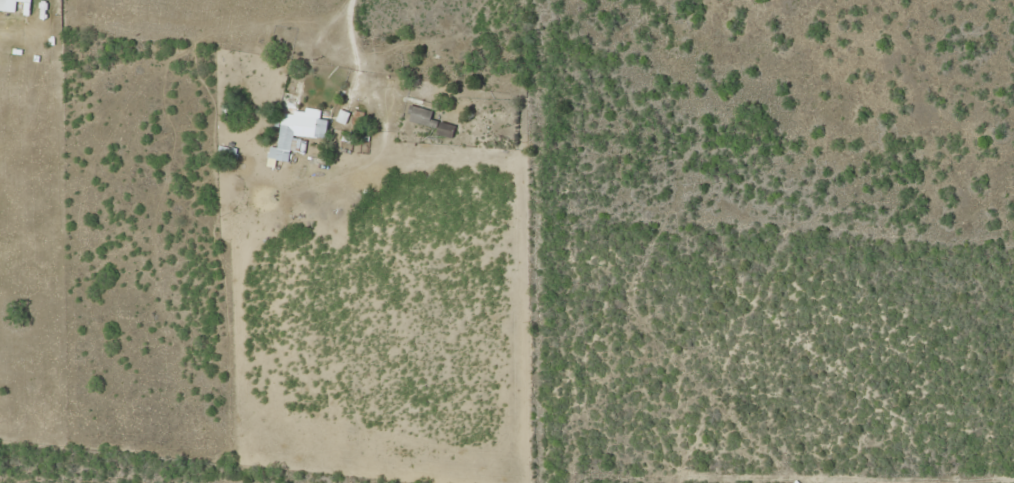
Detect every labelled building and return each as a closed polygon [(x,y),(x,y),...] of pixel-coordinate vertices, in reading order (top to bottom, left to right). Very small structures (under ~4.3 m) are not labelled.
[(32,15),(34,0),(0,0),(0,11),(32,15)] [(450,139),(454,126),(430,119),(432,113),(410,107),(406,122),(435,130),(434,134),(450,139)] [(280,112),(275,152),(298,155),(300,136),(324,139),(326,117),(280,112)]
